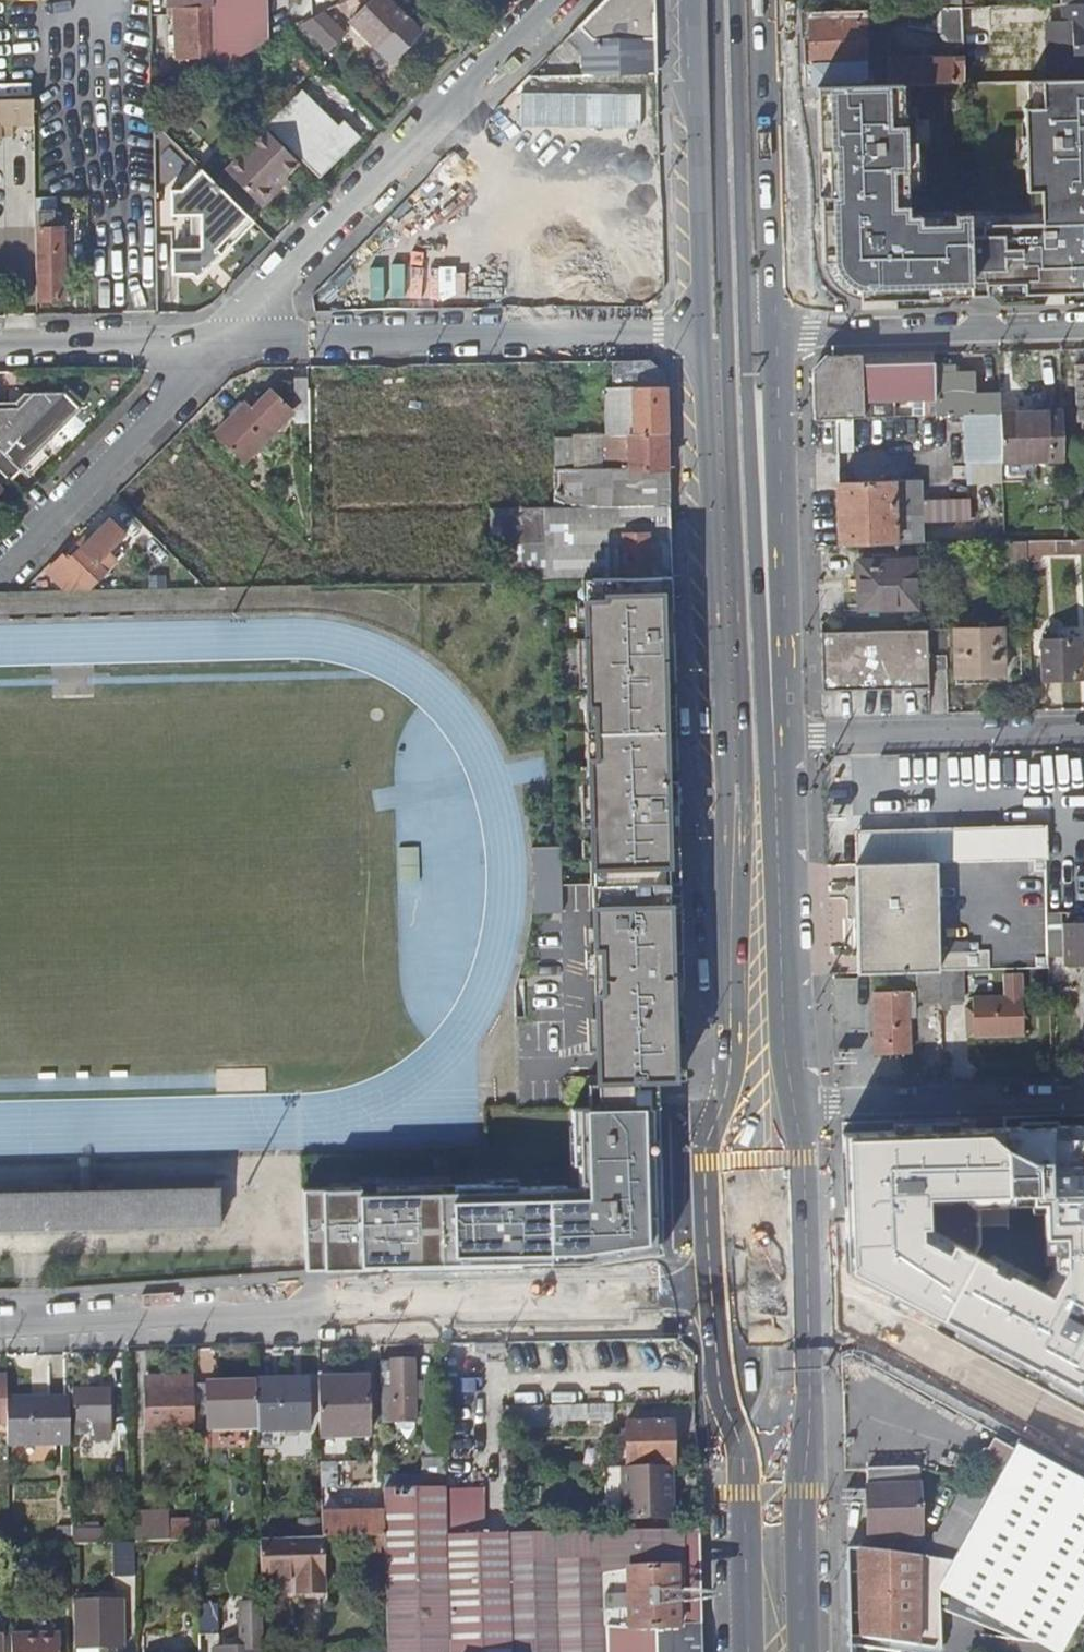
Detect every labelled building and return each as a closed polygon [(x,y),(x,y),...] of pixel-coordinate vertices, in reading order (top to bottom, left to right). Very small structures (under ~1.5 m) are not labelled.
[(168,9),(213,8),(213,0),(168,0),(168,9)] [(213,8),(215,73),(265,46),(264,0),(213,0),(213,8)] [(392,0),(373,0),(353,19),(392,58),(421,29),(392,0)] [(656,74),(654,17),(654,0),(604,0),(566,37),(584,56),(579,63),(579,76),(656,74)] [(1074,4),(1074,17),(1075,66),(1083,66),(1083,3),(1074,4)] [(1049,67),(1075,66),(1074,17),(1074,4),(1067,4),(1068,17),(1048,18),(1049,67)] [(968,82),(966,7),(910,9),(910,27),(946,26),(956,36),(956,68),(891,69),(885,69),(885,84),(968,82)] [(977,7),(966,7),(967,39),(993,38),(993,7),(977,7)] [(807,38),(808,85),(885,84),(885,69),(891,69),(890,9),(806,11),(807,26),(814,26),(814,38),(807,38)] [(211,47),(210,11),(186,12),(186,14),(173,15),(175,61),(196,60),(196,47),(211,47)] [(323,14),(302,26),(324,49),(340,32),(323,14)] [(1028,82),(1028,104),(1024,104),(1027,193),(1040,193),(1041,222),(992,224),(993,294),(1083,292),(1083,81),(1028,82)] [(919,203),(924,203),(922,149),(916,149),(914,90),(818,92),(825,272),(827,281),(830,288),(833,292),(838,298),(846,303),(852,307),(860,310),(863,311),(931,310),(932,299),(975,297),(972,224),(921,225),(920,214),(919,203)] [(302,91),(264,127),(300,163),(337,127),(302,91)] [(33,115),(33,98),(26,98),(0,99),(0,116),(33,115)] [(337,127),(300,163),(318,181),(361,138),(344,120),(337,127)] [(257,205),(298,165),(266,132),(225,172),(257,205)] [(171,191),(171,202),(172,216),(192,216),(193,249),(172,250),(172,254),(173,275),(193,275),(198,280),(200,278),(198,277),(220,256),(221,257),(222,256),(216,250),(249,217),(203,170),(182,191),(171,191)] [(480,236),(571,234),(570,178),(480,180),(480,236)] [(586,190),(588,232),(597,232),(600,307),(667,305),(664,198),(636,199),(636,188),(586,190)] [(430,283),(477,282),(475,214),(429,215),(430,283)] [(47,235),(40,235),(41,298),(65,297),(65,242),(47,242),(47,235)] [(488,287),(507,287),(506,276),(488,277),(488,287)] [(812,369),(813,418),(833,418),(850,417),(911,416),(910,400),(914,400),(915,416),(960,415),(1000,414),(1000,413),(1000,390),(975,391),(974,372),(956,372),(956,363),(933,363),(933,352),(829,355),(820,362),(812,369)] [(645,360),(611,360),(611,388),(604,388),(605,433),(628,434),(666,433),(665,376),(645,360)] [(308,401),(308,389),(307,377),(296,377),(296,401),(308,401)] [(512,384),(512,432),(563,432),(563,383),(512,384)] [(310,384),(309,428),(371,429),(372,385),(310,384)] [(215,434),(248,467),(296,420),(270,392),(249,411),(244,407),(215,434)] [(10,479),(81,409),(65,393),(39,393),(20,409),(0,410),(0,470),(10,479)] [(431,403),(429,457),(489,459),(490,405),(431,403)] [(1000,413),(1000,414),(1001,462),(1064,459),(1064,452),(1063,412),(1000,413)] [(1000,414),(960,415),(961,463),(1001,462),(1000,414)] [(833,418),(834,454),(851,453),(850,417),(833,418)] [(668,479),(666,433),(628,434),(628,441),(628,470),(556,471),(556,506),(663,504),(669,504),(668,479)] [(919,480),(835,483),(837,545),(920,543),(919,522),(919,499),(919,480)] [(967,498),(919,499),(919,522),(968,521),(967,498)] [(671,576),(670,538),(663,538),(663,504),(556,506),(524,506),(505,507),(505,525),(546,525),(546,543),(621,542),(622,577),(649,577),(663,576),(671,576)] [(505,507),(490,507),(491,580),(503,579),(554,578),(587,577),(622,577),(621,542),(546,543),(546,525),(505,525),(505,507)] [(47,570),(69,590),(72,587),(89,587),(91,588),(107,572),(100,564),(128,535),(112,519),(70,560),(66,556),(63,559),(59,557),(47,570)] [(161,544),(167,549),(175,541),(170,536),(161,544)] [(1053,540),(1054,555),(1083,554),(1083,539),(1053,540)] [(1003,541),(991,541),(992,561),(1026,561),(1025,540),(1003,541)] [(1039,555),(1054,555),(1053,540),(1025,540),(1026,561),(1039,560),(1039,555)] [(914,606),(913,560),(855,562),(856,607),(914,606)] [(587,577),(594,884),(670,882),(663,576),(587,577)] [(960,684),(1005,683),(1004,627),(959,628),(960,684)] [(822,631),(824,688),(929,685),(928,669),(947,668),(947,629),(822,631)] [(1043,676),(1083,675),(1083,637),(1042,637),(1043,676)] [(853,863),(936,862),(991,861),(991,850),(1018,849),(1018,826),(852,830),(853,863)] [(991,861),(1045,860),(1045,826),(1018,826),(1018,849),(991,850),(991,861)] [(560,846),(530,846),(532,914),(562,913),(561,885),(560,846)] [(419,857),(399,857),(399,892),(419,892),(419,857)] [(936,862),(853,863),(853,875),(854,917),(937,915),(936,873),(936,862)] [(674,1060),(670,882),(594,884),(598,1021),(602,1063),(606,1104),(662,1103),(652,1079),(675,1078),(674,1060)] [(1058,912),(1046,913),(1047,956),(1059,956),(1058,912)] [(937,915),(854,917),(855,973),(915,972),(938,972),(937,915)] [(1083,963),(1083,924),(1064,925),(1065,963),(1083,963)] [(938,972),(939,1001),(940,1011),(948,1011),(948,1005),(962,1005),(964,1002),(963,971),(938,972)] [(939,1001),(938,972),(915,972),(915,1001),(939,1001)] [(1000,973),(1001,995),(1022,995),(1021,973),(1000,973)] [(878,992),(879,1053),(915,1052),(914,991),(878,992)] [(971,996),(972,1036),(1024,1034),(1022,995),(1001,995),(971,996)] [(606,1104),(574,1106),(576,1162),(581,1161),(582,1185),(570,1185),(570,1183),(505,1186),(505,1182),(380,1189),(381,1195),(365,1195),(364,1190),(306,1193),(310,1271),(525,1263),(525,1256),(540,1255),(540,1259),(555,1258),(555,1251),(565,1250),(566,1258),(585,1258),(585,1262),(667,1248),(662,1103),(606,1104)] [(1064,1387),(1067,1382),(1083,1391),(1081,1396),(1083,1397),(1083,1125),(843,1133),(847,1272),(959,1331),(961,1326),(990,1342),(988,1346),(1018,1362),(1020,1358),(1037,1367),(1034,1371),(1064,1387)] [(221,1226),(220,1189),(216,1189),(99,1191),(83,1191),(69,1192),(0,1193),(0,1231),(221,1226)] [(834,1192),(825,1193),(826,1214),(834,1214),(834,1192)] [(384,1363),(385,1390),(397,1390),(397,1401),(397,1422),(418,1421),(418,1400),(430,1400),(430,1384),(418,1383),(418,1362),(384,1363)] [(8,1377),(0,1377),(0,1424),(9,1423),(9,1400),(8,1377)] [(198,1426),(197,1387),(197,1385),(197,1377),(150,1378),(151,1389),(147,1389),(148,1422),(158,1422),(158,1426),(183,1425),(183,1429),(198,1429),(198,1426)] [(322,1379),(323,1437),(372,1436),(371,1378),(322,1379)] [(260,1381),(260,1384),(261,1425),(261,1432),(311,1432),(311,1381),(260,1381)] [(197,1385),(197,1387),(198,1426),(261,1425),(260,1384),(197,1385)] [(103,1426),(115,1425),(115,1390),(81,1390),(81,1435),(96,1435),(96,1430),(103,1430),(103,1426)] [(385,1390),(385,1401),(397,1401),(397,1390),(385,1390)] [(9,1400),(9,1423),(10,1441),(73,1440),(72,1394),(46,1395),(46,1399),(9,1400)] [(617,1402),(548,1404),(548,1420),(617,1419),(617,1402)] [(510,1405),(510,1414),(526,1413),(526,1405),(510,1405)] [(510,1414),(510,1434),(526,1434),(526,1413),(510,1414)] [(669,1464),(674,1464),(674,1420),(627,1420),(628,1460),(616,1460),(615,1465),(624,1465),(669,1464)] [(996,1485),(1016,1449),(997,1438),(992,1449),(985,1451),(982,1457),(983,1464),(977,1474),(996,1485)] [(1018,1446),(1016,1449),(996,1485),(995,1489),(953,1564),(941,1588),(942,1613),(1017,1644),(1015,1651),(1067,1651),(1083,1621),(1083,1482),(1018,1446)] [(669,1464),(624,1465),(625,1515),(671,1514),(669,1464)] [(914,1469),(870,1470),(872,1539),(924,1537),(923,1471),(914,1469)] [(925,1559),(953,1564),(995,1489),(975,1484),(946,1537),(938,1536),(925,1559)] [(450,1487),(386,1489),(387,1510),(387,1534),(451,1532),(451,1520),(450,1487)] [(325,1511),(325,1536),(326,1536),(387,1534),(387,1510),(325,1511)] [(201,1539),(200,1518),(171,1519),(171,1539),(201,1539)] [(75,1527),(75,1541),(81,1541),(137,1540),(137,1530),(106,1530),(106,1527),(75,1527)] [(698,1527),(520,1530),(512,1531),(515,1651),(702,1651),(700,1589),(698,1527)] [(512,1531),(481,1531),(451,1532),(387,1534),(387,1538),(387,1551),(388,1582),(452,1581),(452,1651),(515,1651),(512,1531)] [(326,1589),(326,1536),(325,1536),(264,1537),(264,1575),(300,1574),(301,1590),(326,1589)] [(387,1551),(387,1538),(360,1538),(360,1552),(387,1551)] [(137,1568),(137,1540),(81,1541),(81,1554),(121,1554),(121,1568),(137,1568)] [(897,1644),(922,1649),(925,1559),(859,1549),(862,1639),(897,1644)] [(388,1582),(390,1651),(452,1651),(452,1581),(388,1582)] [(264,1600),(242,1601),(242,1634),(250,1634),(250,1644),(220,1645),(221,1651),(265,1651),(264,1600)] [(202,1602),(203,1634),(217,1633),(216,1603),(202,1602)] [(129,1604),(77,1605),(77,1624),(78,1649),(130,1647),(129,1604)] [(14,1651),(62,1651),(62,1633),(14,1634),(14,1651)]
